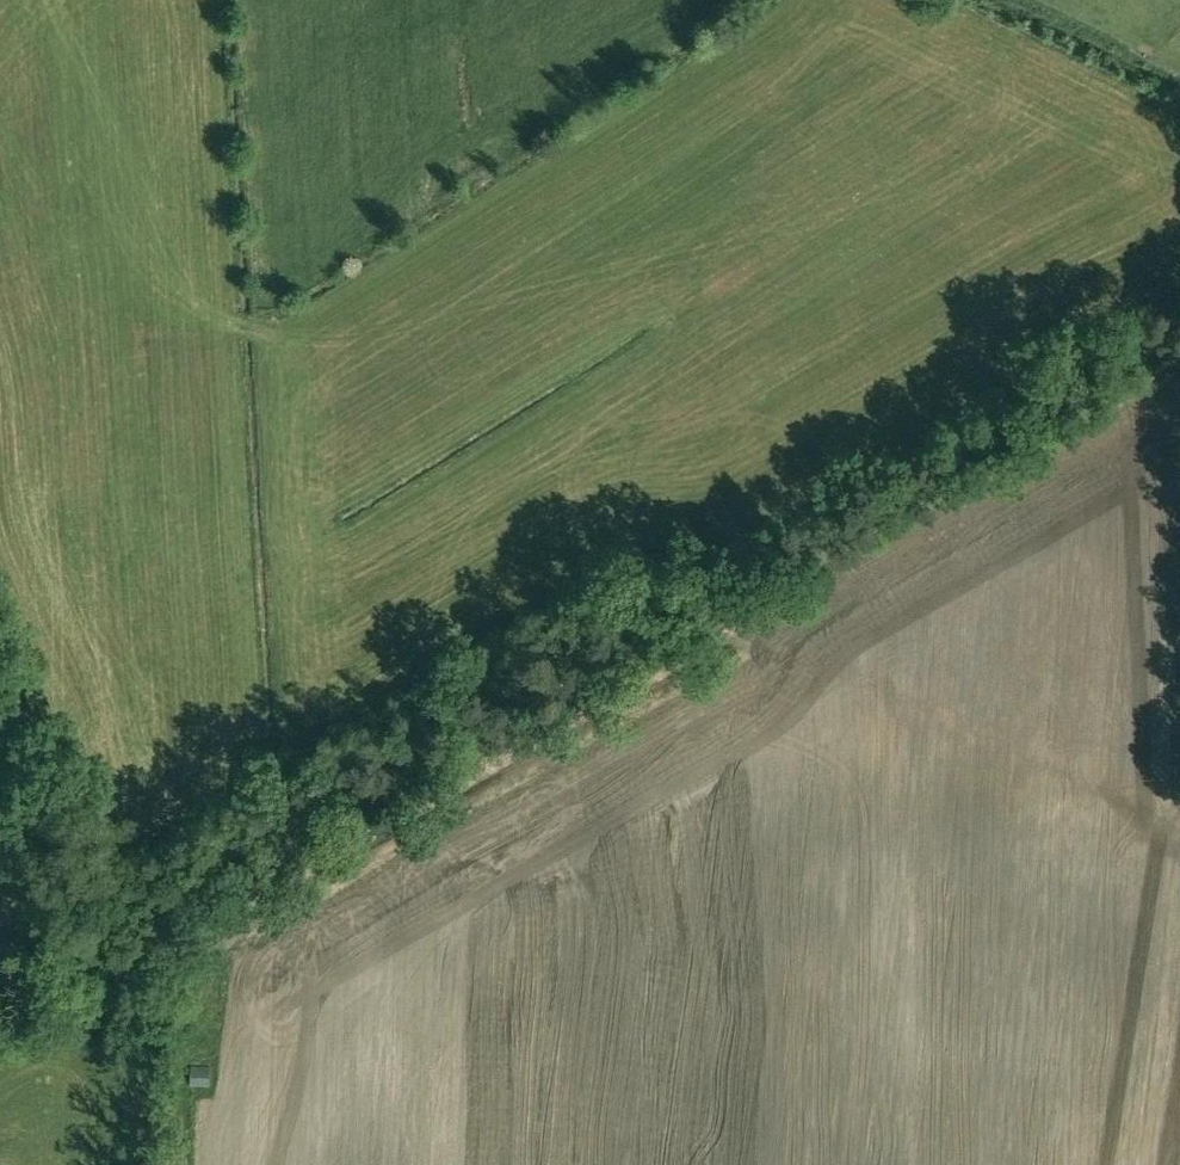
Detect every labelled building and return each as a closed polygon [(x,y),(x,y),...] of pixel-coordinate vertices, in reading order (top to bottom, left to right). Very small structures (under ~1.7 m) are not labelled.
[(211,1086),(211,1066),(190,1066),(191,1086),(211,1086)]
